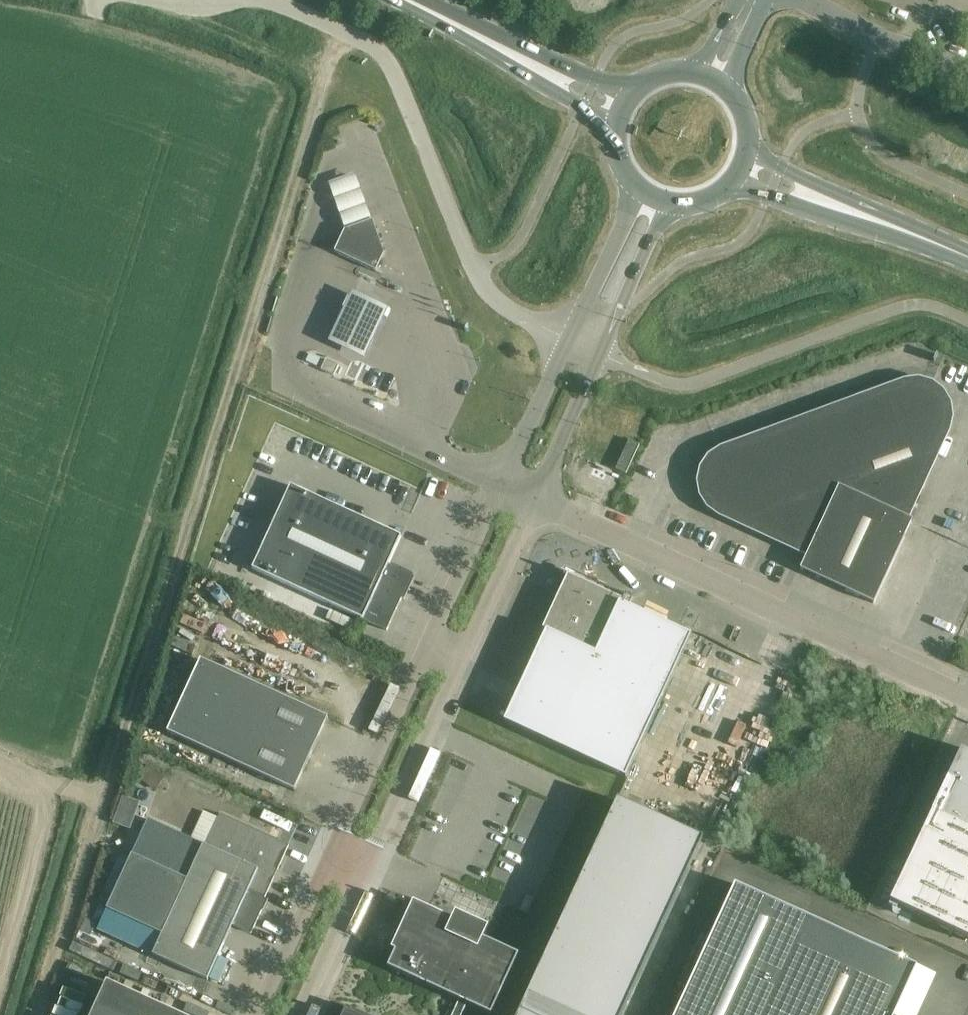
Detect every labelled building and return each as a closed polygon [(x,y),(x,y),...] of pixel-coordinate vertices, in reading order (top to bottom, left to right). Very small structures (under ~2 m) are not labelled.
[(344,231),(334,252),(376,272),(384,254),(373,220),(372,221),(345,231),(344,231)] [(386,310),(351,294),(328,343),(364,360),(386,310)] [(339,366),(326,360),(321,370),(334,376),(339,366)] [(912,521),(903,516),(943,429),(946,418),(944,406),(938,396),(929,389),(918,386),(906,388),(723,455),(713,461),(707,471),(704,482),(706,494),(712,503),(722,510),(780,537),(778,542),(787,546),(789,542),(809,551),(800,570),(874,604),(912,521)] [(616,470),(626,474),(640,445),(629,441),(616,470)] [(402,537),(383,529),(291,486),(252,569),(387,631),(402,599),(405,600),(405,599),(402,597),(408,585),(412,584),(413,581),(410,573),(407,572),(403,573),(391,568),(392,564),(389,563),(402,537)] [(505,722),(523,730),(625,778),(691,637),(628,607),(632,597),(625,593),(622,600),(583,583),(585,578),(566,570),(556,592),(559,594),(543,630),(547,632),(505,722)] [(281,587),(276,598),(290,604),(295,593),(281,587)] [(330,610),(326,619),(351,631),(356,622),(330,610)] [(167,733),(276,783),(295,791),(328,718),(201,660),(167,733)] [(777,737),(790,715),(781,710),(768,732),(777,737)] [(890,904),(967,939),(967,753),(961,750),(890,904)] [(618,800),(519,1014),(622,1014),(703,840),(618,800)] [(719,808),(710,805),(706,815),(725,823),(732,804),(722,800),(719,808)] [(116,811),(112,823),(130,829),(134,817),(116,811)] [(289,846),(271,838),(220,814),(205,846),(203,845),(187,880),(132,855),(107,910),(161,937),(153,955),(208,981),(248,893),(264,901),(289,846)] [(916,967),(736,885),(676,1014),(894,1014),(916,967)] [(467,1004),(490,1014),(491,1014),(519,955),(480,937),(483,930),(458,918),(454,925),(416,907),(388,968),(460,1001),(453,1014),(461,1014),(467,1004)] [(68,951),(111,970),(115,962),(71,943),(68,951)] [(107,983),(92,1014),(177,1014),(107,983)]
